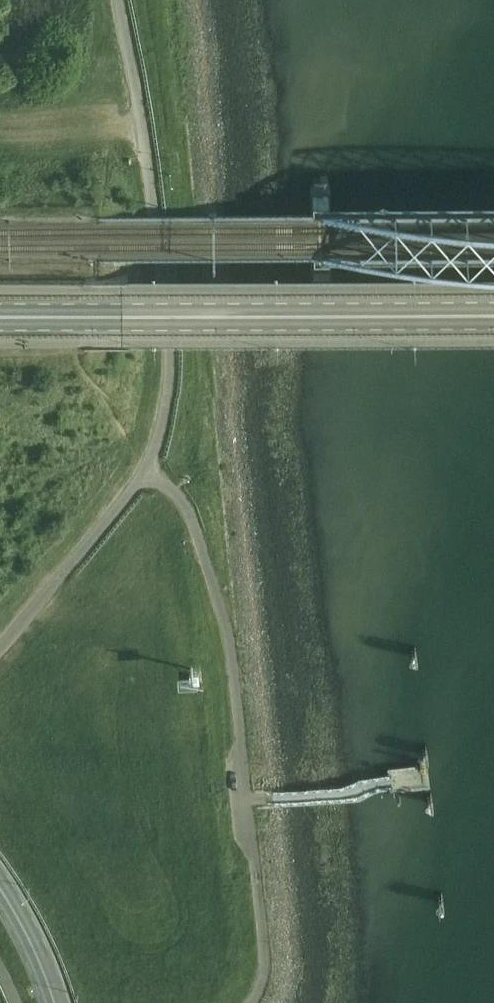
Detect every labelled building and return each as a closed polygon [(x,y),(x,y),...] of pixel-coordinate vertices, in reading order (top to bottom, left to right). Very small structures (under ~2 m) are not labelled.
[(308,208),(309,346),(313,355),(319,355),(324,356),(329,346),(328,209),(323,198),(318,198),(313,198),(308,208)] [(199,674),(190,675),(191,690),(200,689),(199,674)]
